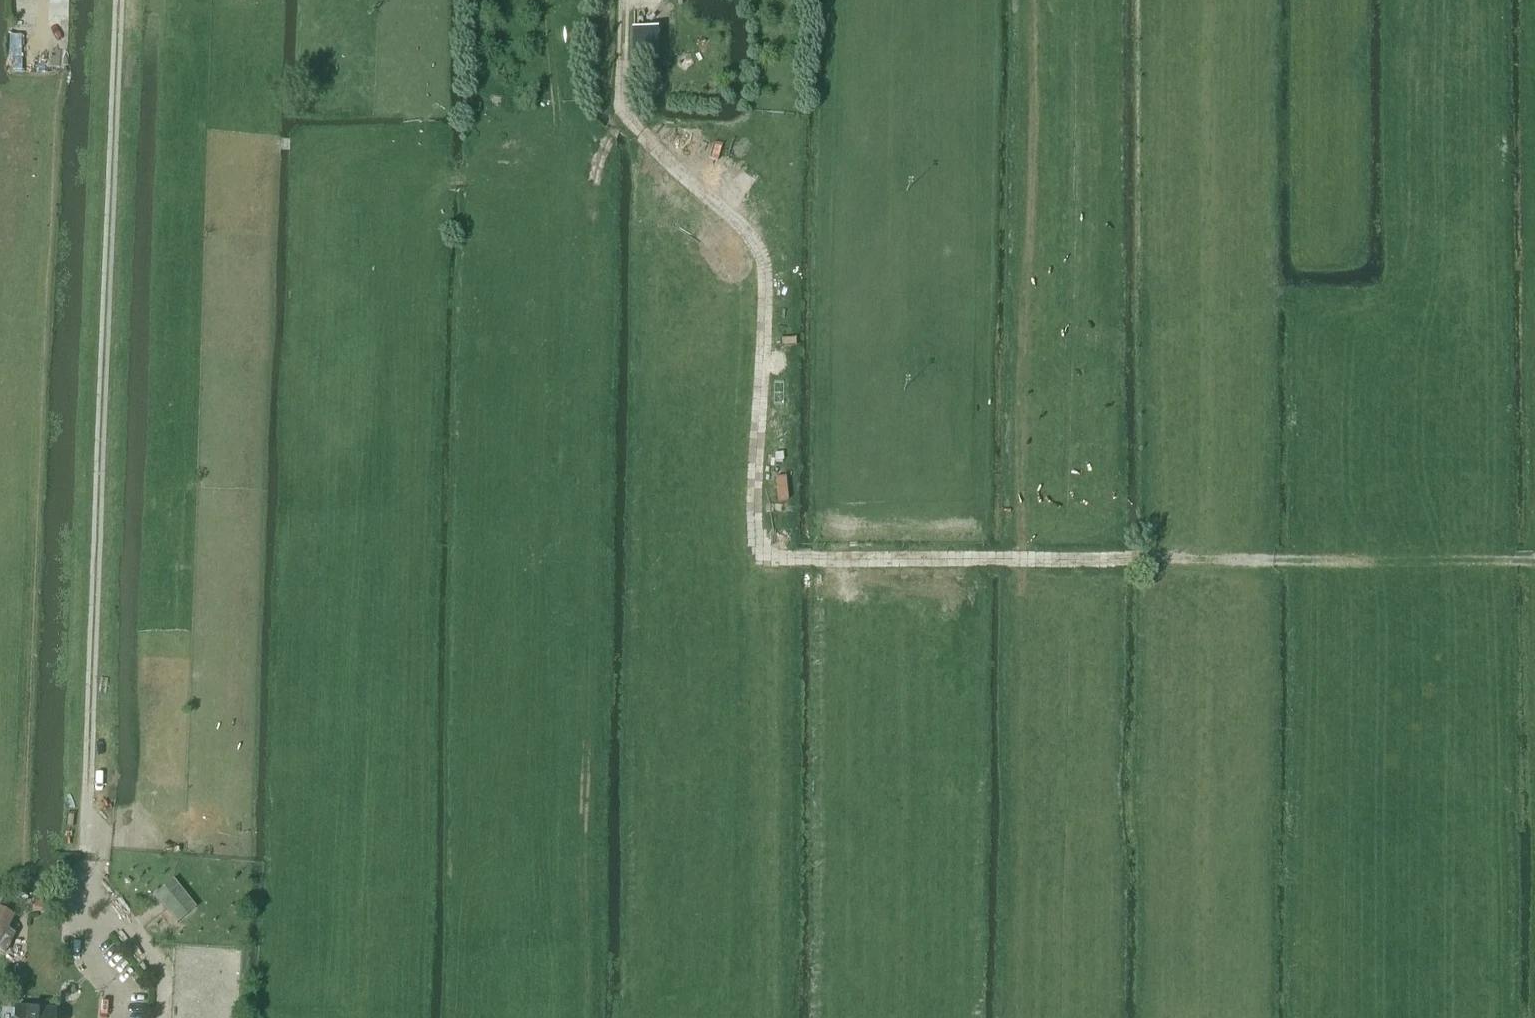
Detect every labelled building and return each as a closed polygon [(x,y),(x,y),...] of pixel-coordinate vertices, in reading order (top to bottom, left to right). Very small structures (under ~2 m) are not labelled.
[(10,62),(21,62),(21,36),(10,36),(10,62)] [(660,72),(644,74),(646,93),(662,91),(660,72)] [(196,910),(173,881),(153,897),(176,925),(196,910)] [(0,912),(0,952),(4,954),(14,936),(7,932),(14,920),(0,912)] [(55,1012),(17,1009),(16,1017),(54,1017),(55,1012)]
